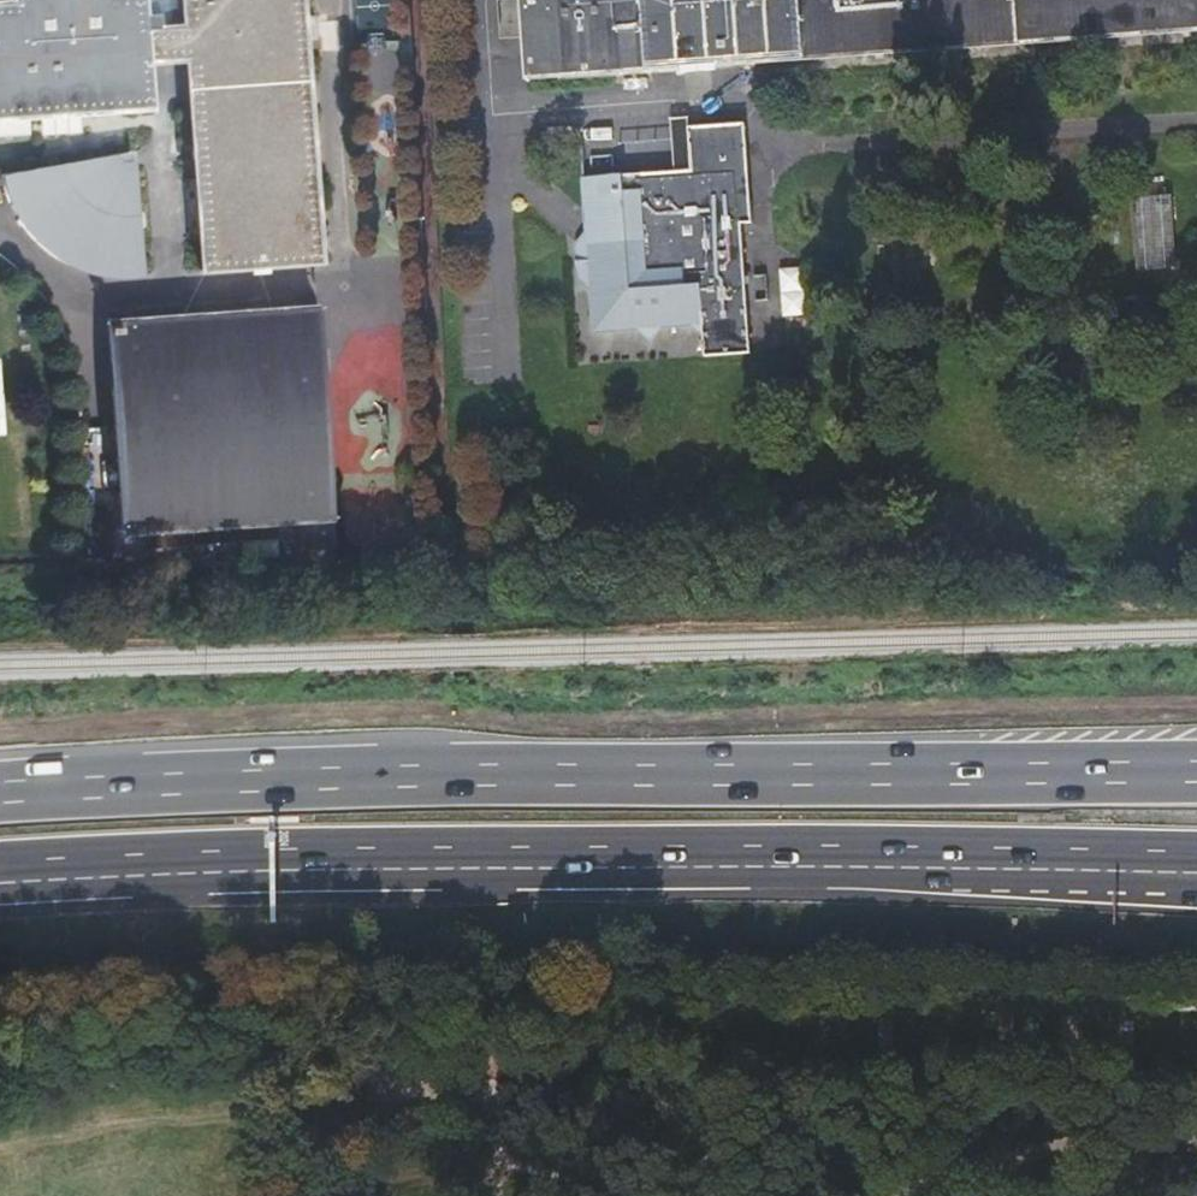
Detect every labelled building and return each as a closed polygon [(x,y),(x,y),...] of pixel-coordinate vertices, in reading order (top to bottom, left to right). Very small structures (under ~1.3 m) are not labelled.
[(329,261),(311,39),(322,38),(319,14),(309,14),(307,0),(183,0),(185,25),(126,30),(124,0),(0,0),(0,121),(158,109),(154,63),(189,60),(207,272),(329,261)] [(526,36),(523,0),(501,0),(497,0),(500,38),(526,36)] [(526,36),(529,81),(1196,30),(1196,0),(523,0),(526,36)] [(692,170),(688,126),(688,116),(670,118),(674,171),(692,170)] [(745,121),(688,126),(692,170),(674,171),(583,178),(586,214),(598,223),(587,234),(576,246),(578,279),(591,279),(591,292),(594,333),(640,329),(663,328),(691,326),(706,325),(707,340),(708,358),(752,354),(743,222),(753,221),(745,121)] [(1184,269),(1178,196),(1139,199),(1145,272),(1184,269)] [(586,214),(587,234),(598,223),(586,214)] [(804,268),(780,268),(779,314),(803,314),(804,268)] [(578,279),(591,292),(591,279),(578,279)] [(325,304),(117,322),(135,537),(204,531),(206,545),(345,533),(325,304)] [(691,326),(707,340),(706,325),(691,326)] [(653,341),(663,328),(640,329),(653,341)]
